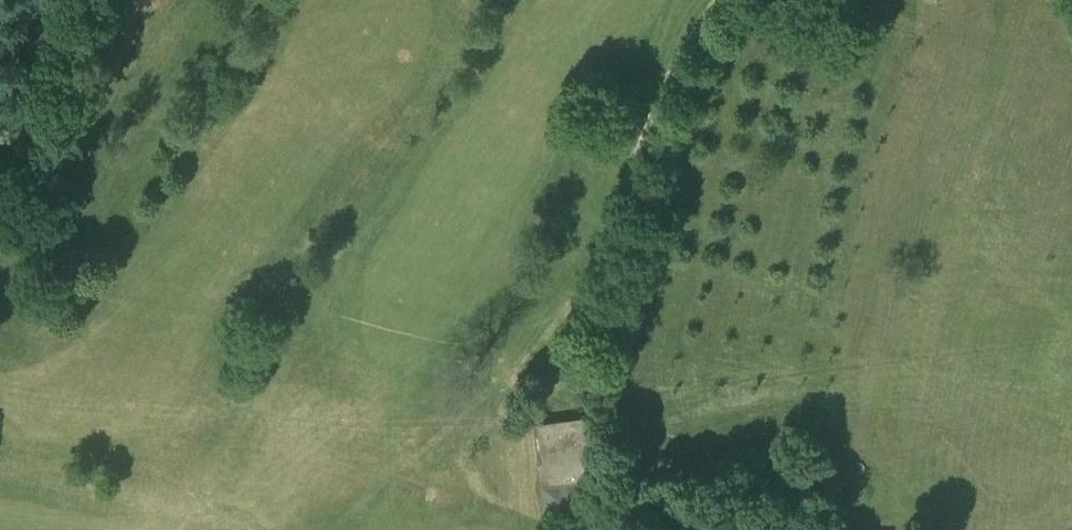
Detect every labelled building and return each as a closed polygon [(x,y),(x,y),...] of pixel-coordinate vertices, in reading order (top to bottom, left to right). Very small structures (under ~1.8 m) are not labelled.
[(549,523),(589,517),(583,478),(593,476),(585,420),(544,426),(550,466),(546,467),(549,488),(544,489),(549,523)]
